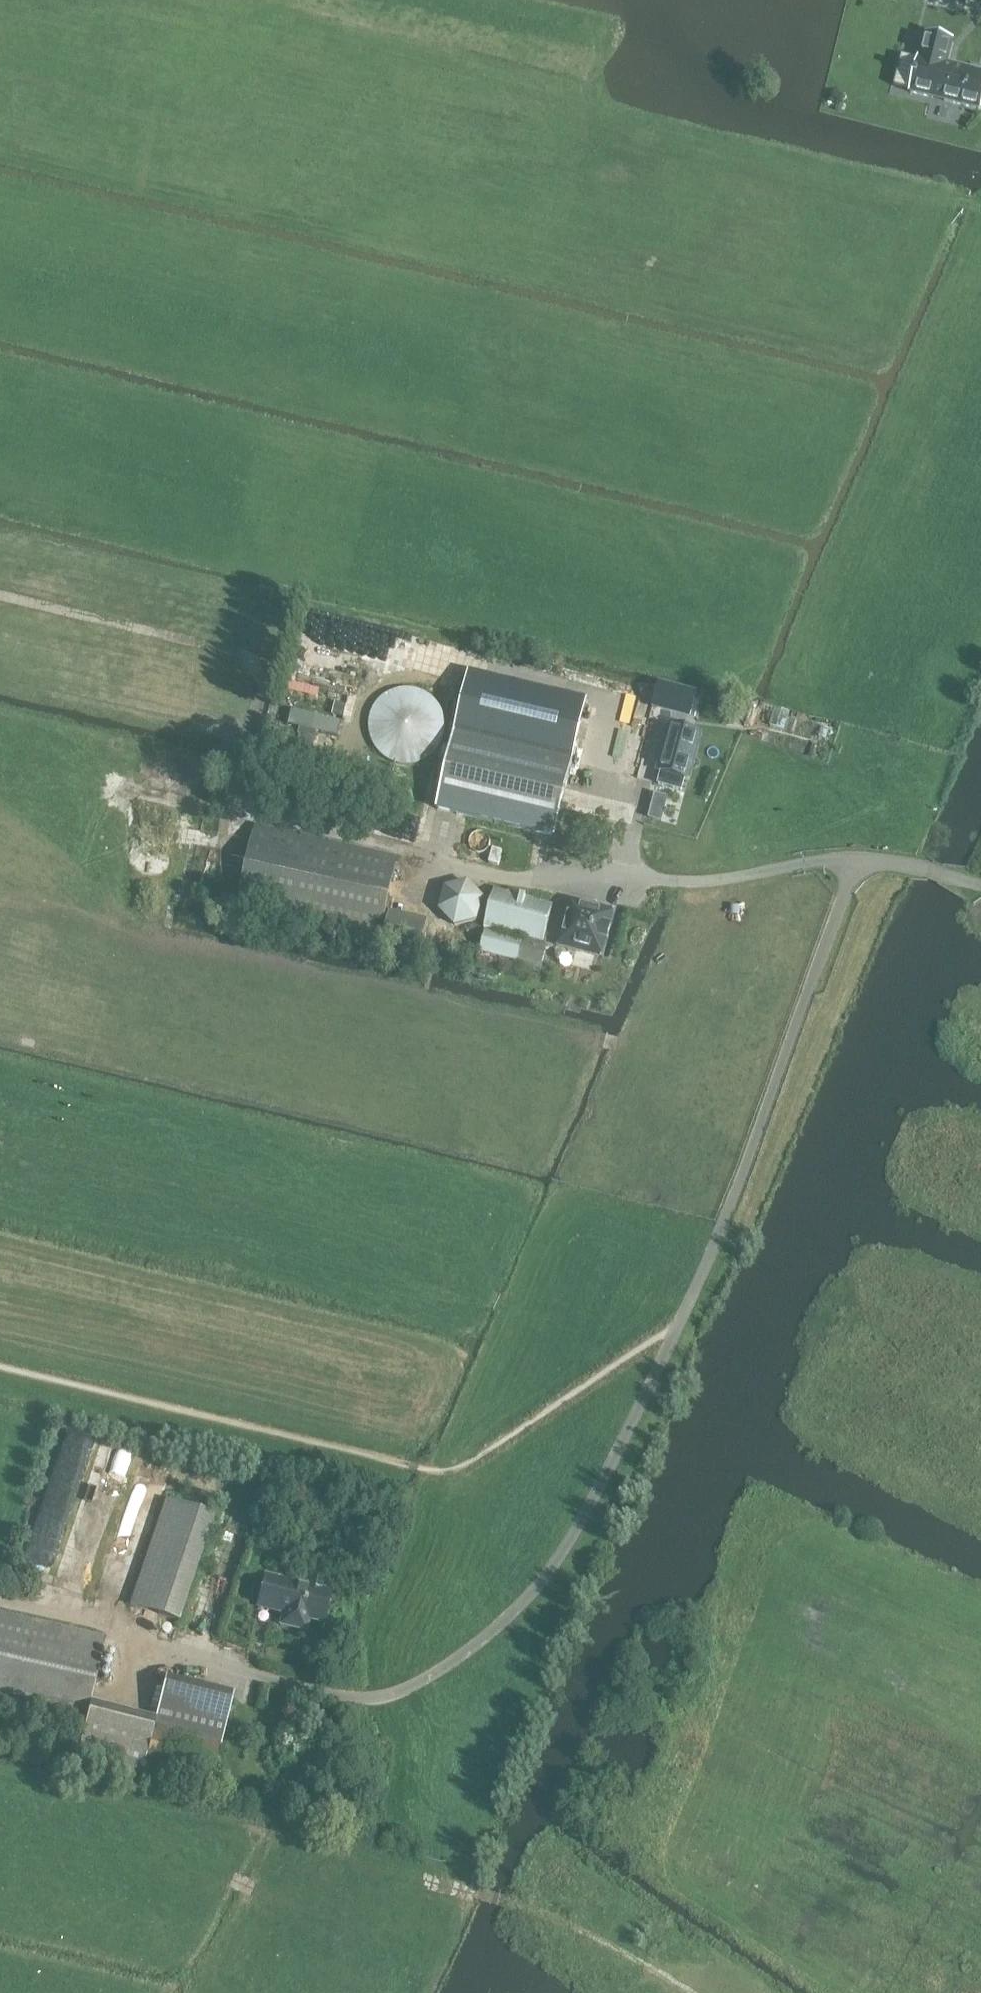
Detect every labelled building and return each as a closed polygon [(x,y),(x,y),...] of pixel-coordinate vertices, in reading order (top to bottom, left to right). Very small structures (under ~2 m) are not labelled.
[(948,66),(954,39),(924,32),(910,93),(980,110),(980,73),(948,66)] [(410,667),(418,637),(338,614),(329,644),(410,667)] [(660,685),(653,708),(690,718),(696,695),(660,685)] [(370,736),(371,740),(372,742),(372,744),(374,746),(376,749),(378,752),(380,755),(383,757),(385,759),(387,760),(391,762),(393,763),(398,765),(400,765),(403,766),(407,766),(411,766),(414,765),(418,764),(421,763),(423,762),(427,760),(429,759),(432,756),(434,755),(437,751),(439,748),(441,744),(442,741),(443,740),(444,736),(444,732),(445,729),(444,726),(444,723),(444,721),(443,718),(442,716),(441,712),(439,708),(437,705),(435,703),(433,701),(431,699),(429,698),(427,697),(424,695),(421,693),(417,692),(413,691),(410,691),(406,691),(401,691),(398,692),(394,693),(390,694),(388,696),(385,697),(382,700),(379,703),(377,706),(375,708),(374,710),(373,713),(371,716),(370,720),(370,723),(369,727),(369,729),(369,732),(370,734),(370,736)] [(501,705),(464,697),(457,728),(494,736),(501,705)] [(341,723),(294,711),(290,726),(302,729),(298,748),(312,752),(317,733),(337,738),(341,723)] [(701,734),(670,726),(669,725),(657,771),(689,780),(701,734)] [(573,760),(547,754),(456,732),(437,810),(554,837),(573,760)] [(256,826),(242,885),(238,904),(380,936),(398,858),(256,826)] [(439,910),(454,925),(476,920),(482,899),(467,882),(446,888),(439,910)] [(545,943),(555,906),(532,900),(492,889),(482,926),(542,943),(545,943)] [(602,958),(604,959),(604,957),(615,913),(616,913),(616,911),(615,911),(614,911),(569,899),(557,946),(602,958)] [(389,914),(382,945),(422,954),(429,923),(389,914)] [(538,951),(516,946),(517,941),(483,932),(478,951),(512,960),(534,966),(538,951)] [(129,1605),(179,1621),(213,1517),(165,1500),(129,1605)] [(308,1587),(266,1577),(258,1608),(283,1614),(280,1626),(305,1632),(308,1620),(322,1624),(330,1593),(321,1590),(325,1575),(312,1572),(308,1587)] [(89,1703),(105,1637),(0,1614),(0,1707),(84,1726),(89,1703)] [(219,1745),(232,1701),(164,1684),(154,1720),(152,1729),(153,1729),(219,1745)] [(152,1729),(154,1720),(89,1703),(84,1726),(77,1755),(143,1772),(144,1768),(153,1729),(152,1729)] [(219,1745),(153,1729),(144,1768),(210,1784),(219,1745)]
